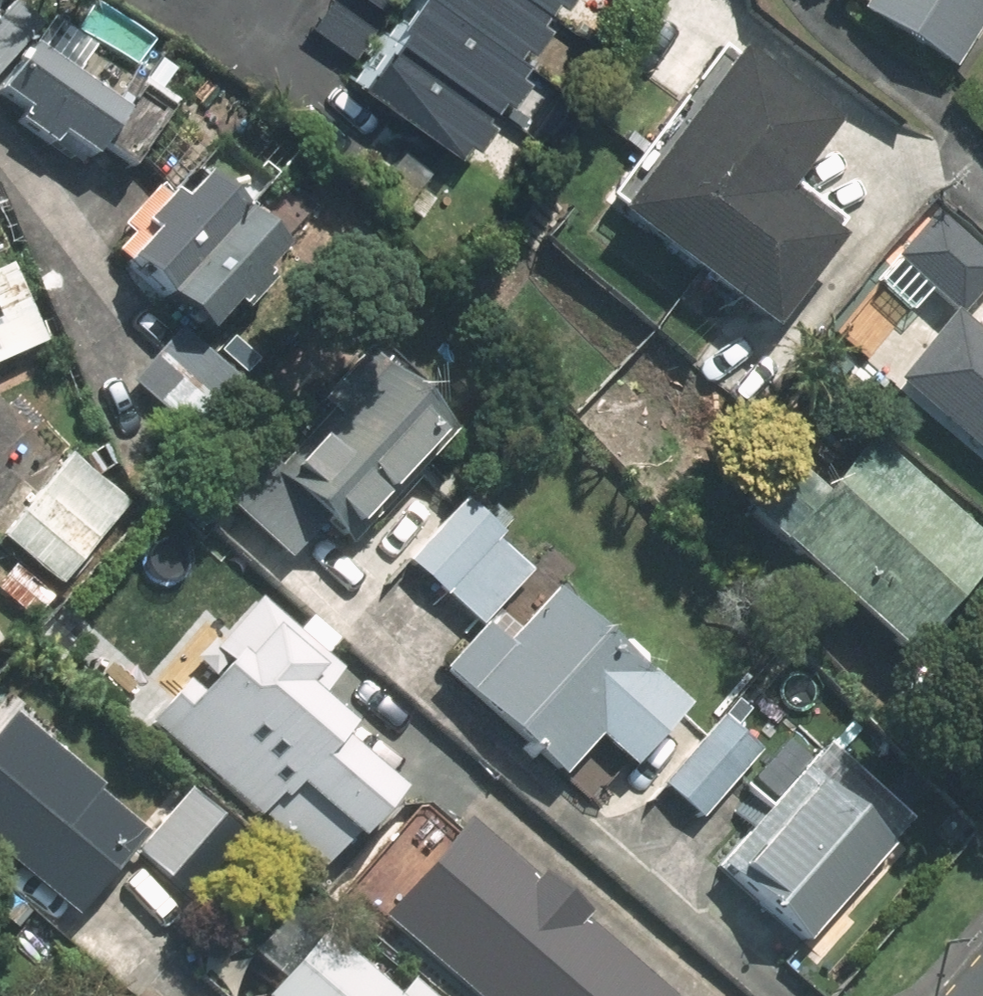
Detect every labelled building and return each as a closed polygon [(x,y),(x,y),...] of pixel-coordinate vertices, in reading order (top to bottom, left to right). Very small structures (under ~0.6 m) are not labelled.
[(342,65),(454,129),(528,0),(379,0),(342,65)] [(859,16),(954,74),(982,27),(982,0),(869,0),(859,16)] [(43,7),(0,69),(0,98),(129,186),(185,105),(141,74),(123,101),(82,73),(100,46),(43,7)] [(835,126),(742,52),(619,208),(769,327),(842,235),(785,190),(835,126)] [(198,169),(122,257),(210,333),(286,244),(198,169)] [(940,212),(898,259),(966,320),(982,300),(982,250),(940,212)] [(66,344),(45,290),(0,308),(0,369),(66,344)] [(958,313),(894,382),(982,464),(982,337),(958,313)] [(237,379),(181,329),(133,383),(189,433),(237,379)] [(347,338),(212,493),(286,558),(323,515),(351,539),(449,427),(347,338)] [(867,442),(779,546),(911,658),(982,572),(982,540),(867,442)] [(66,447),(0,532),(0,551),(54,593),(129,496),(66,447)] [(513,519),(476,484),(406,559),(478,626),(534,567),(498,534),(513,519)] [(521,632),(503,615),(447,677),(560,781),(600,738),(634,769),(692,706),(562,587),(521,632)] [(342,672),(249,593),(222,625),(209,614),(132,705),(335,876),(388,813),(331,764),(355,736),(316,703),(342,672)] [(720,707),(655,780),(700,820),(765,747),(720,707)] [(835,732),(718,856),(809,942),(926,818),(835,732)] [(140,856),(201,908),(258,841),(198,789),(151,843),(25,735),(0,763),(0,858),(79,926),(140,856)] [(497,836),(420,918),(502,995),(641,995),(652,984),(497,836)] [(295,908),(252,957),(278,980),(264,995),(426,995),(401,974),(388,990),(295,908)]
